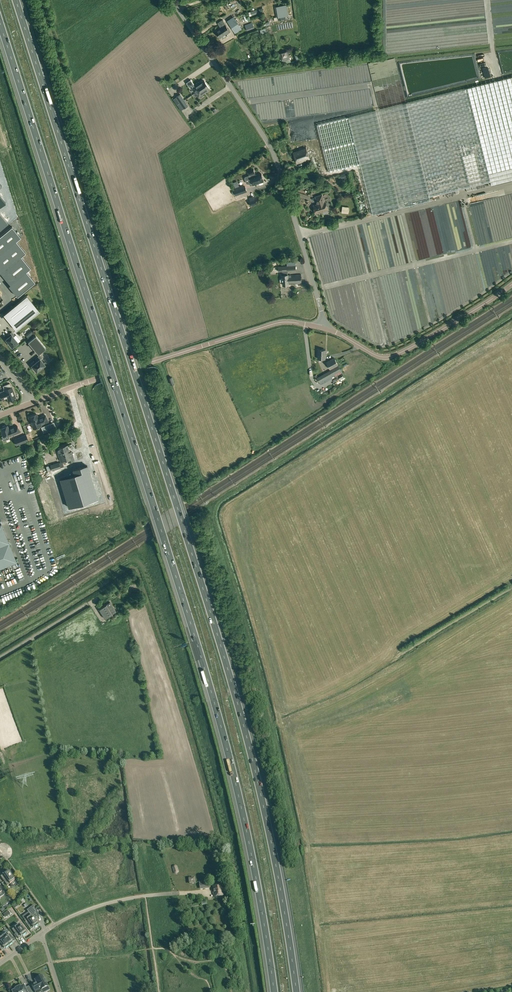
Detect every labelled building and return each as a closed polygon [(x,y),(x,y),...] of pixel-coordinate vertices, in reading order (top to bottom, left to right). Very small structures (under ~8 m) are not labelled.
[(285,5),(275,7),(277,20),(285,19),(284,16),(287,15),(285,5)] [(234,17),(227,21),(235,34),(242,29),(234,17)] [(221,27),(216,31),(220,38),(225,34),(226,34),(230,31),(225,24),(221,27)] [(287,51),(279,53),(282,64),(290,62),(287,51)] [(429,197),(490,181),(491,185),(511,180),(511,77),(406,103),(348,117),(372,215),(430,201),(429,197)] [(193,87),(196,92),(207,84),(204,80),(193,87)] [(210,89),(207,84),(196,92),(199,96),(210,89)] [(180,103),(184,100),(180,94),(176,97),(180,103)] [(188,106),(184,100),(180,103),(184,109),(188,106)] [(360,164),(348,117),(317,125),(329,172),(360,164)] [(293,152),(297,163),(310,159),(306,148),(294,152),(293,152)] [(248,170),(250,175),(245,177),(245,178),(247,183),(248,183),(249,183),(250,185),(253,184),(253,185),(263,182),(263,180),(264,180),(261,173),(254,176),(254,173),(255,173),(254,169),(248,170)] [(245,186),(234,190),(236,195),(247,191),(245,186)] [(318,204),(313,206),(316,214),(328,210),(325,202),(324,202),(322,195),(315,197),(318,204)] [(21,237),(12,226),(0,236),(0,254),(21,237)] [(21,237),(0,254),(0,272),(1,273),(26,252),(16,241),(21,237)] [(9,286),(30,268),(21,256),(26,252),(1,273),(10,284),(9,286)] [(295,265),(278,267),(278,271),(282,271),(283,285),(289,284),(288,284),(301,283),(301,274),(288,275),(287,271),(296,270),(295,265)] [(30,268),(9,286),(17,296),(35,282),(26,271),(31,268),(30,268)] [(4,315),(16,330),(40,311),(27,296),(4,315)] [(9,336),(6,339),(12,347),(18,342),(13,337),(15,335),(12,332),(8,335),(9,336)] [(38,354),(46,348),(36,336),(28,342),(38,354)] [(318,349),(317,359),(326,359),(326,349),(318,349)] [(36,371),(45,365),(40,359),(42,357),(40,355),(35,359),(37,361),(32,366),(34,368),(33,369),(35,371),(36,371)] [(335,357),(326,362),(330,369),(339,364),(335,357)] [(338,365),(317,377),(320,383),(341,370),(338,365)] [(3,386),(4,390),(5,391),(0,393),(1,396),(0,396),(1,399),(2,398),(2,399),(7,397),(8,400),(16,397),(12,387),(11,387),(10,383),(3,386)] [(36,414),(29,417),(33,429),(41,425),(41,424),(48,422),(45,415),(38,418),(36,414)] [(2,433),(3,436),(7,435),(8,437),(20,432),(17,425),(10,428),(10,429),(9,429),(7,426),(6,426),(5,425),(2,426),(2,427),(1,428),(3,433),(2,433)] [(28,440),(26,435),(22,436),(23,438),(17,440),(18,444),(17,444),(16,444),(17,445),(28,440)] [(67,445),(56,448),(59,457),(61,456),(63,461),(67,459),(68,462),(74,461),(71,452),(70,452),(69,450),(67,445)] [(74,474),(60,479),(69,508),(97,499),(87,466),(73,470),(74,474)] [(17,562),(1,524),(0,525),(0,569),(17,562)] [(113,614),(112,614),(116,612),(110,602),(106,604),(106,605),(99,609),(105,619),(112,614),(113,614)] [(11,876),(13,875),(10,870),(8,872),(8,871),(4,873),(5,874),(1,877),(7,886),(15,881),(11,876)] [(208,881),(199,882),(200,890),(209,889),(208,881)] [(222,886),(213,887),(214,896),(223,896),(222,886)] [(27,910),(28,912),(21,917),(24,921),(30,930),(31,930),(31,929),(34,927),(35,928),(38,925),(39,923),(40,924),(34,905),(32,907),(27,910)] [(19,924),(12,929),(18,938),(19,938),(22,936),(23,936),(26,934),(26,933),(28,932),(24,927),(22,929),(19,924)] [(9,931),(2,936),(9,946),(12,944),(12,943),(15,941),(15,940),(9,931)] [(9,946),(2,936),(0,938),(0,949),(1,951),(2,950),(5,948),(6,949),(9,946)] [(37,983),(32,985),(35,991),(42,991),(41,990),(48,987),(46,983),(47,983),(45,979),(44,979),(42,976),(35,979),(37,983)]
